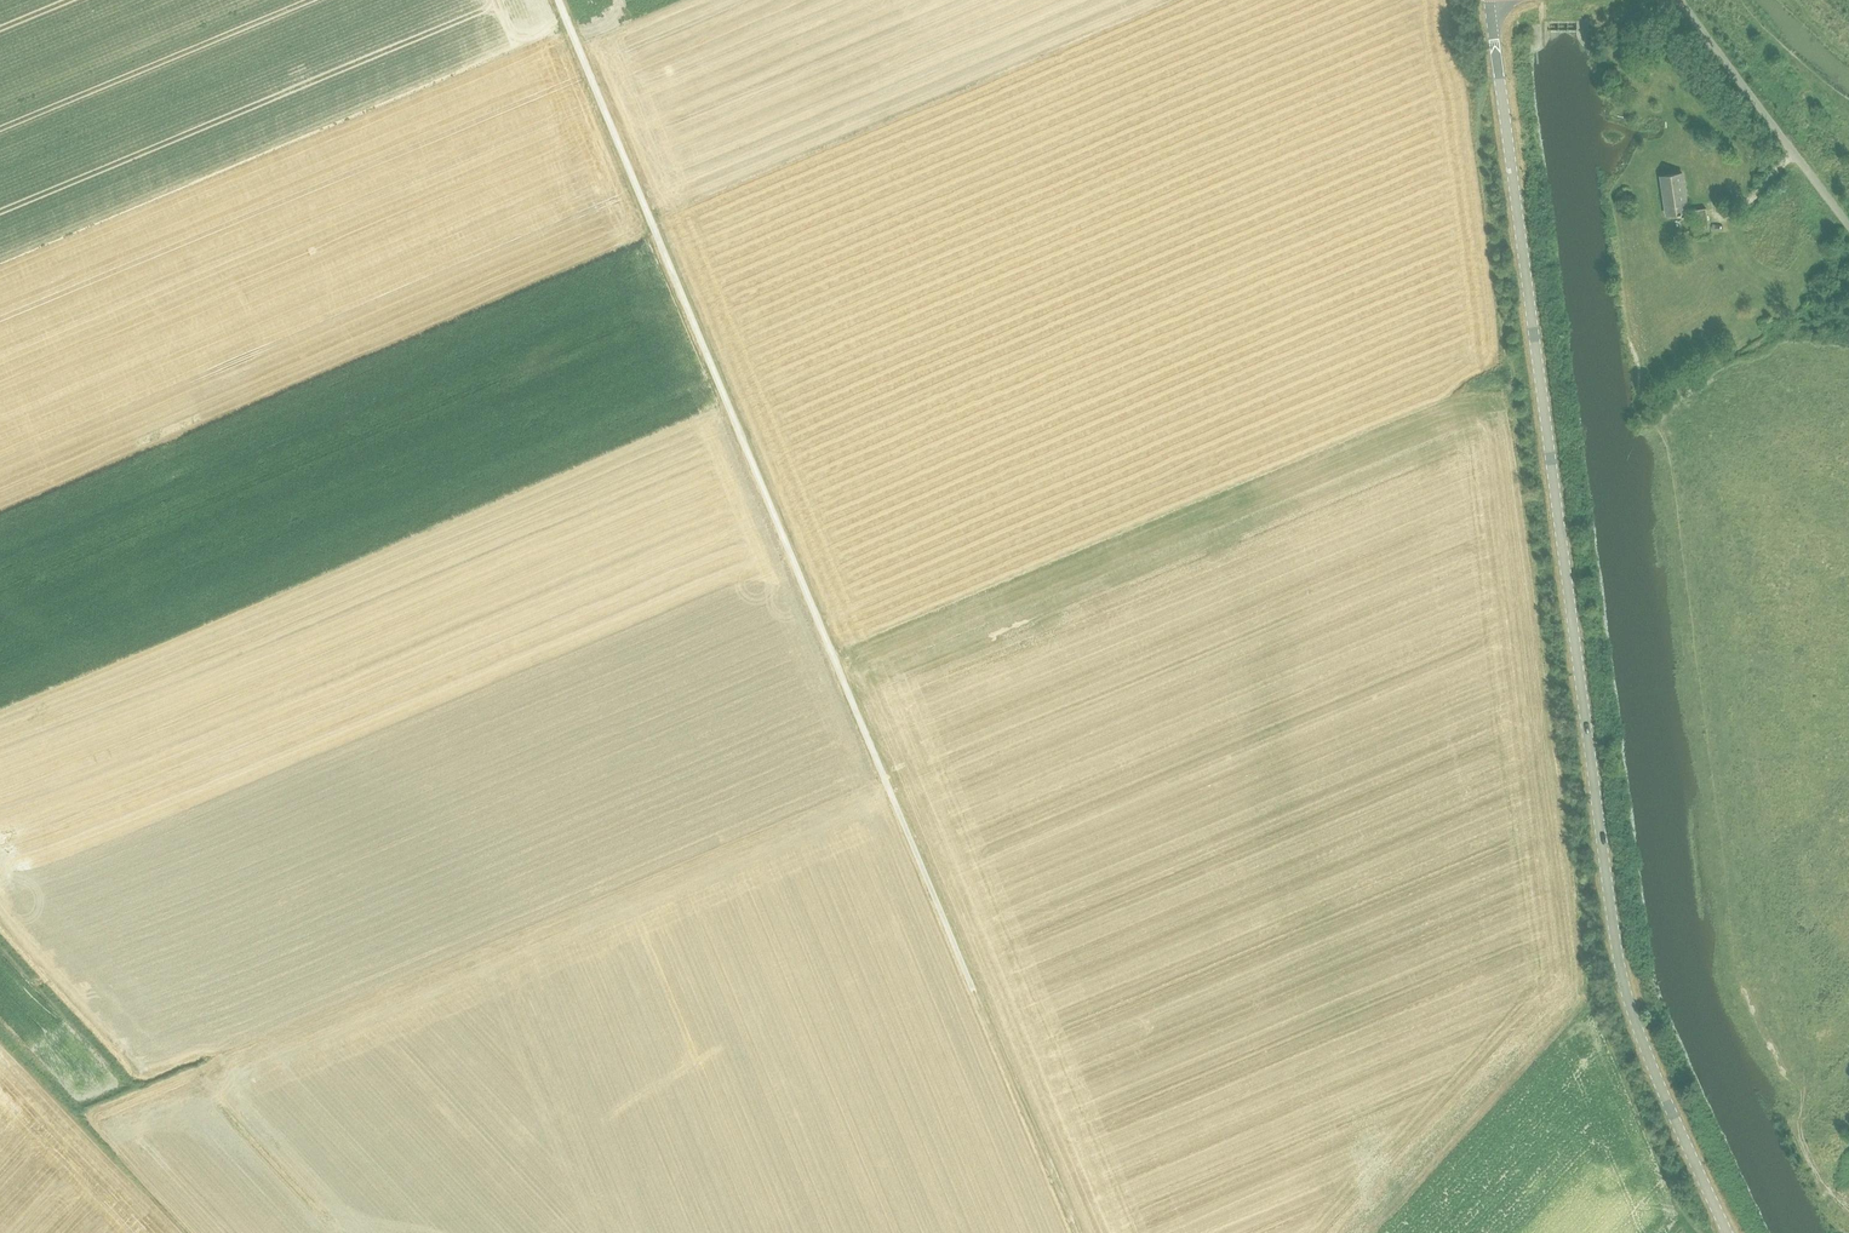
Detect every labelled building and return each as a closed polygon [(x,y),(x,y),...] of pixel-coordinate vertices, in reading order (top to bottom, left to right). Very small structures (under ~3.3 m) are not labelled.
[(1690,212),(1689,211),(1683,172),(1662,176),(1668,215),(1690,212)] [(1693,210),(1694,211),(1698,235),(1711,233),(1707,208),(1693,210)]
